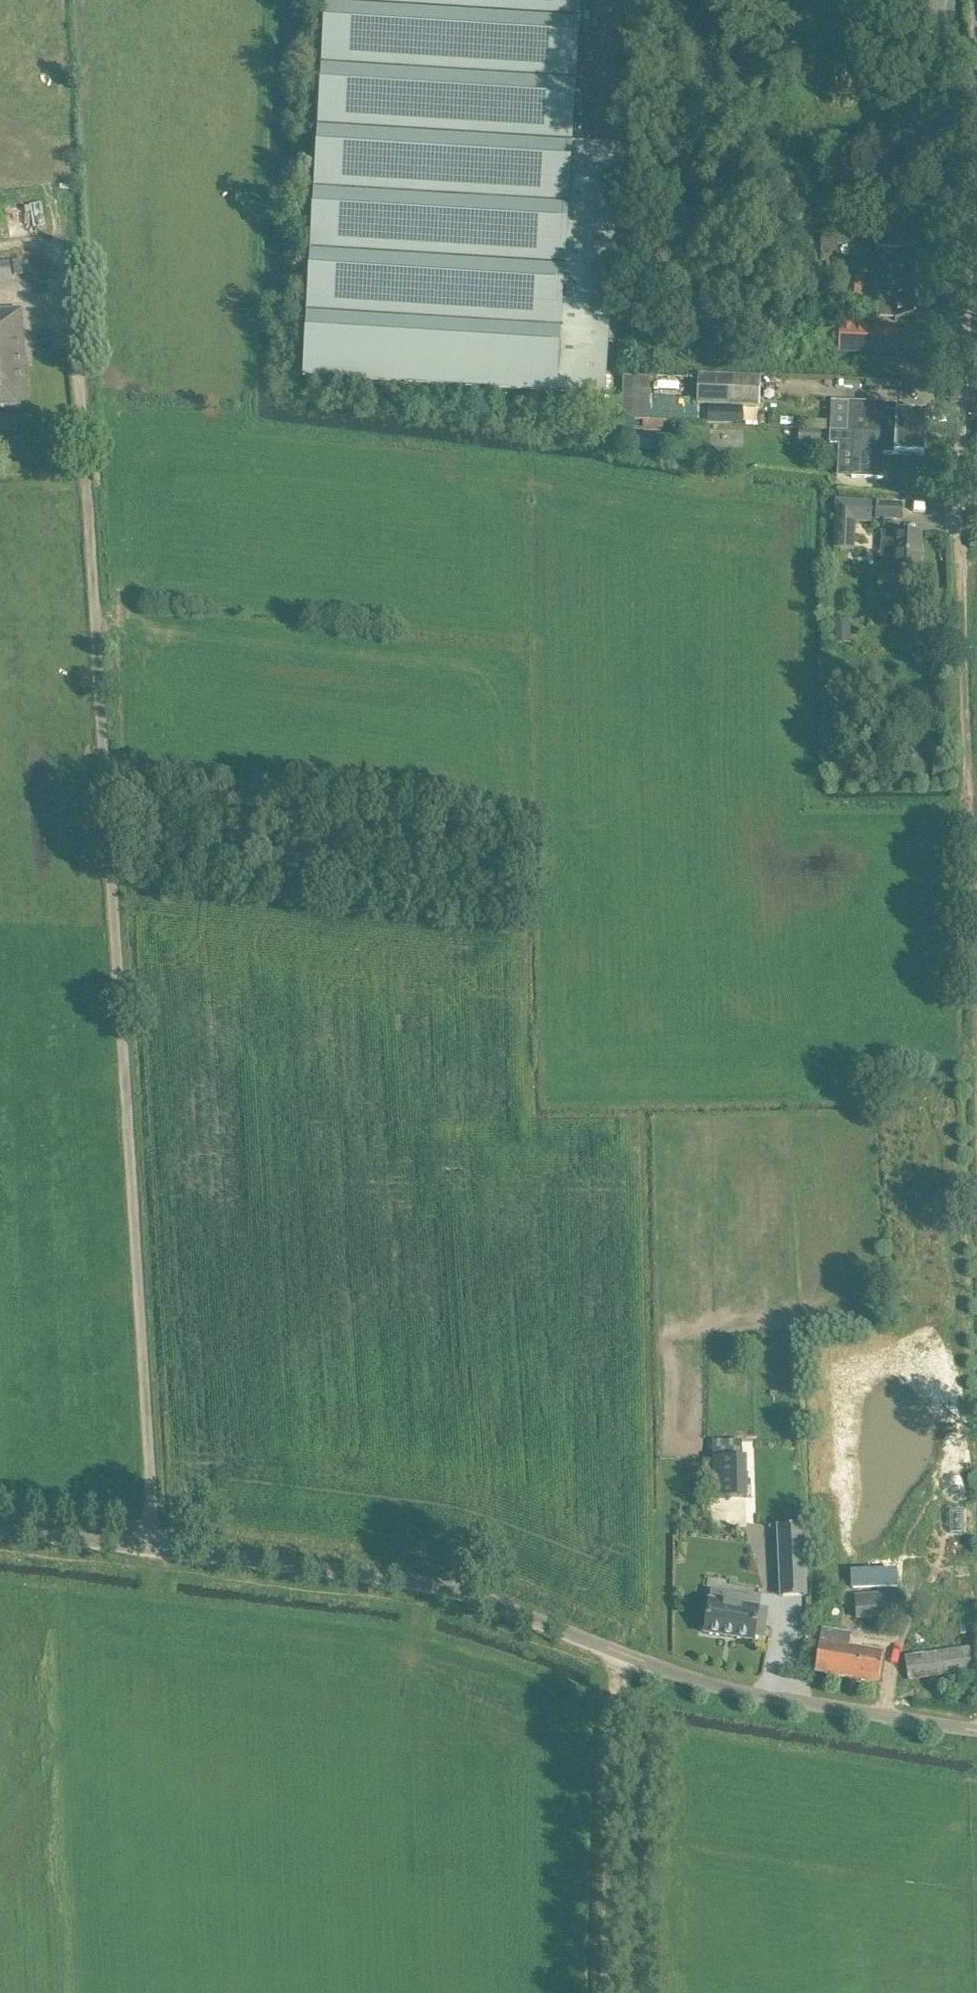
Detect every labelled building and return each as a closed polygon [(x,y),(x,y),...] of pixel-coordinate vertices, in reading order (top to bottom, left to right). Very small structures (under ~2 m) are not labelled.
[(571,144),(580,0),(327,0),(303,378),(603,396),(619,147),(571,144)] [(946,0),(903,0),(902,15),(901,15),(900,39),(927,41),(926,55),(947,56),(948,41),(950,41),(950,24),(945,24),(946,0)] [(821,244),(859,246),(858,270),(880,271),(882,228),(822,224),(821,244)] [(921,252),(922,229),(882,228),(880,271),(879,287),(932,289),(933,260),(916,259),(916,252),(921,252)] [(11,263),(0,264),(0,283),(13,282),(11,263)] [(845,295),(864,296),(864,276),(845,276),(845,295)] [(930,319),(932,289),(879,287),(878,316),(930,319)] [(0,310),(0,408),(28,407),(22,309),(0,310)] [(893,326),(869,325),(868,343),(892,344),(893,326)] [(761,376),(732,374),(699,373),(698,404),(708,405),(726,406),(760,407),(761,376)] [(651,375),(626,374),(624,374),(622,419),(649,420),(651,375)] [(847,431),(926,434),(926,413),(886,411),(886,403),(848,401),(847,431)] [(708,405),(708,423),(725,424),(726,406),(708,405)] [(798,445),(821,446),(821,430),(799,429),(798,445)] [(925,455),(926,434),(847,431),(847,433),(829,432),(829,445),(853,446),(852,477),(883,479),(884,453),(925,455)] [(663,449),(664,435),(639,433),(638,447),(663,449)] [(872,522),(872,503),(837,501),(836,510),(834,549),(854,550),(855,522),(872,522)] [(902,519),(903,504),(877,503),(876,518),(902,519)] [(902,567),(920,568),(921,533),(895,532),(895,533),(882,532),(881,566),(893,566),(893,577),(877,577),(877,594),(902,595),(903,578),(902,578),(902,567)] [(851,644),(851,624),(848,617),(837,617),(834,624),(834,644),(851,644)] [(748,1496),(748,1457),(742,1457),(742,1437),(713,1438),(713,1457),(714,1497),(748,1496)] [(807,1573),(805,1523),(777,1525),(779,1574),(807,1573)] [(853,1578),(853,1588),(897,1586),(896,1570),(893,1570),(852,1572),(853,1578)] [(761,1598),(729,1593),(727,1603),(711,1600),(709,1611),(705,1610),(703,1628),(706,1629),(705,1633),(754,1641),(755,1637),(760,1637),(762,1625),(766,1626),(769,1609),(759,1608),(761,1598)] [(895,1614),(894,1594),(855,1598),(856,1617),(895,1614)] [(929,1641),(922,1682),(961,1688),(972,1623),(941,1618),(937,1642),(929,1641)] [(884,1652),(845,1646),(847,1633),(822,1629),(815,1672),(879,1682),(884,1652)]
